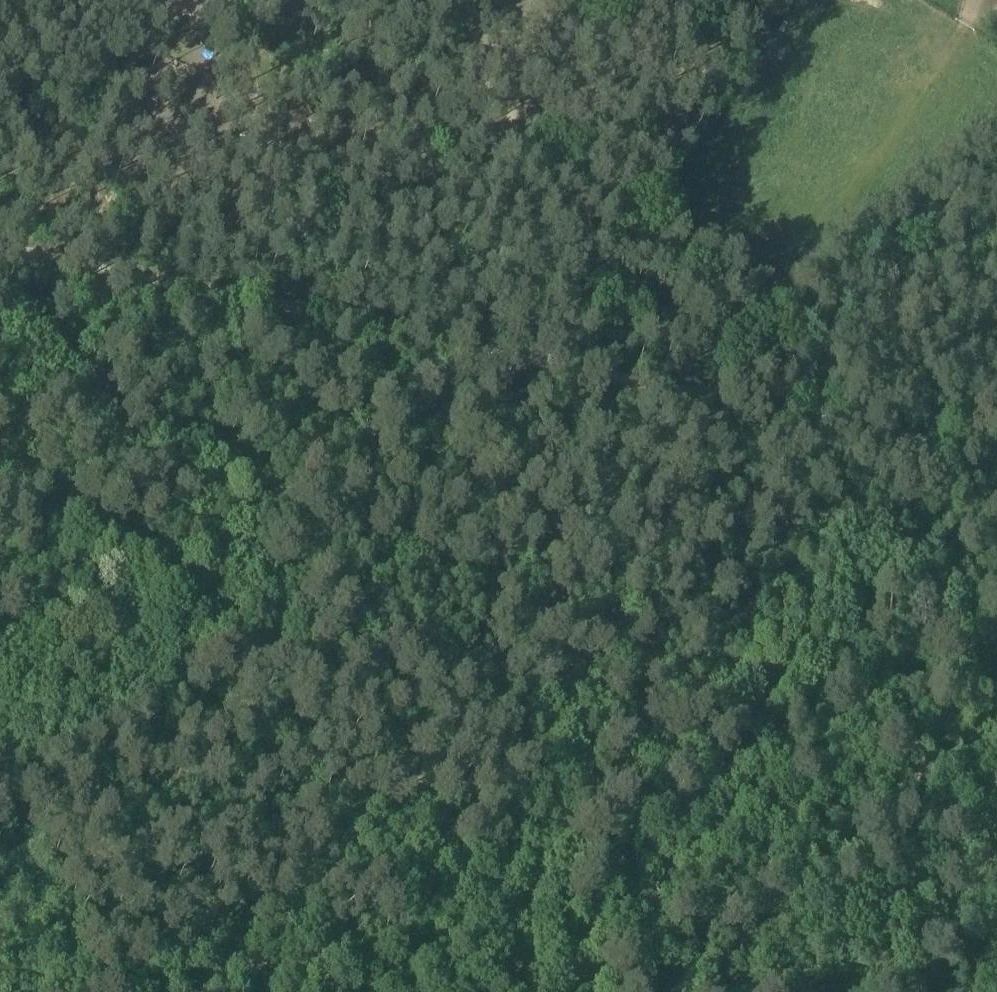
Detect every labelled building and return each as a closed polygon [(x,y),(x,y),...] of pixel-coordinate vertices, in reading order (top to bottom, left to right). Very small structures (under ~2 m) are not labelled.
[(991,112),(996,104),(996,101),(986,92),(978,102),(991,112)]
